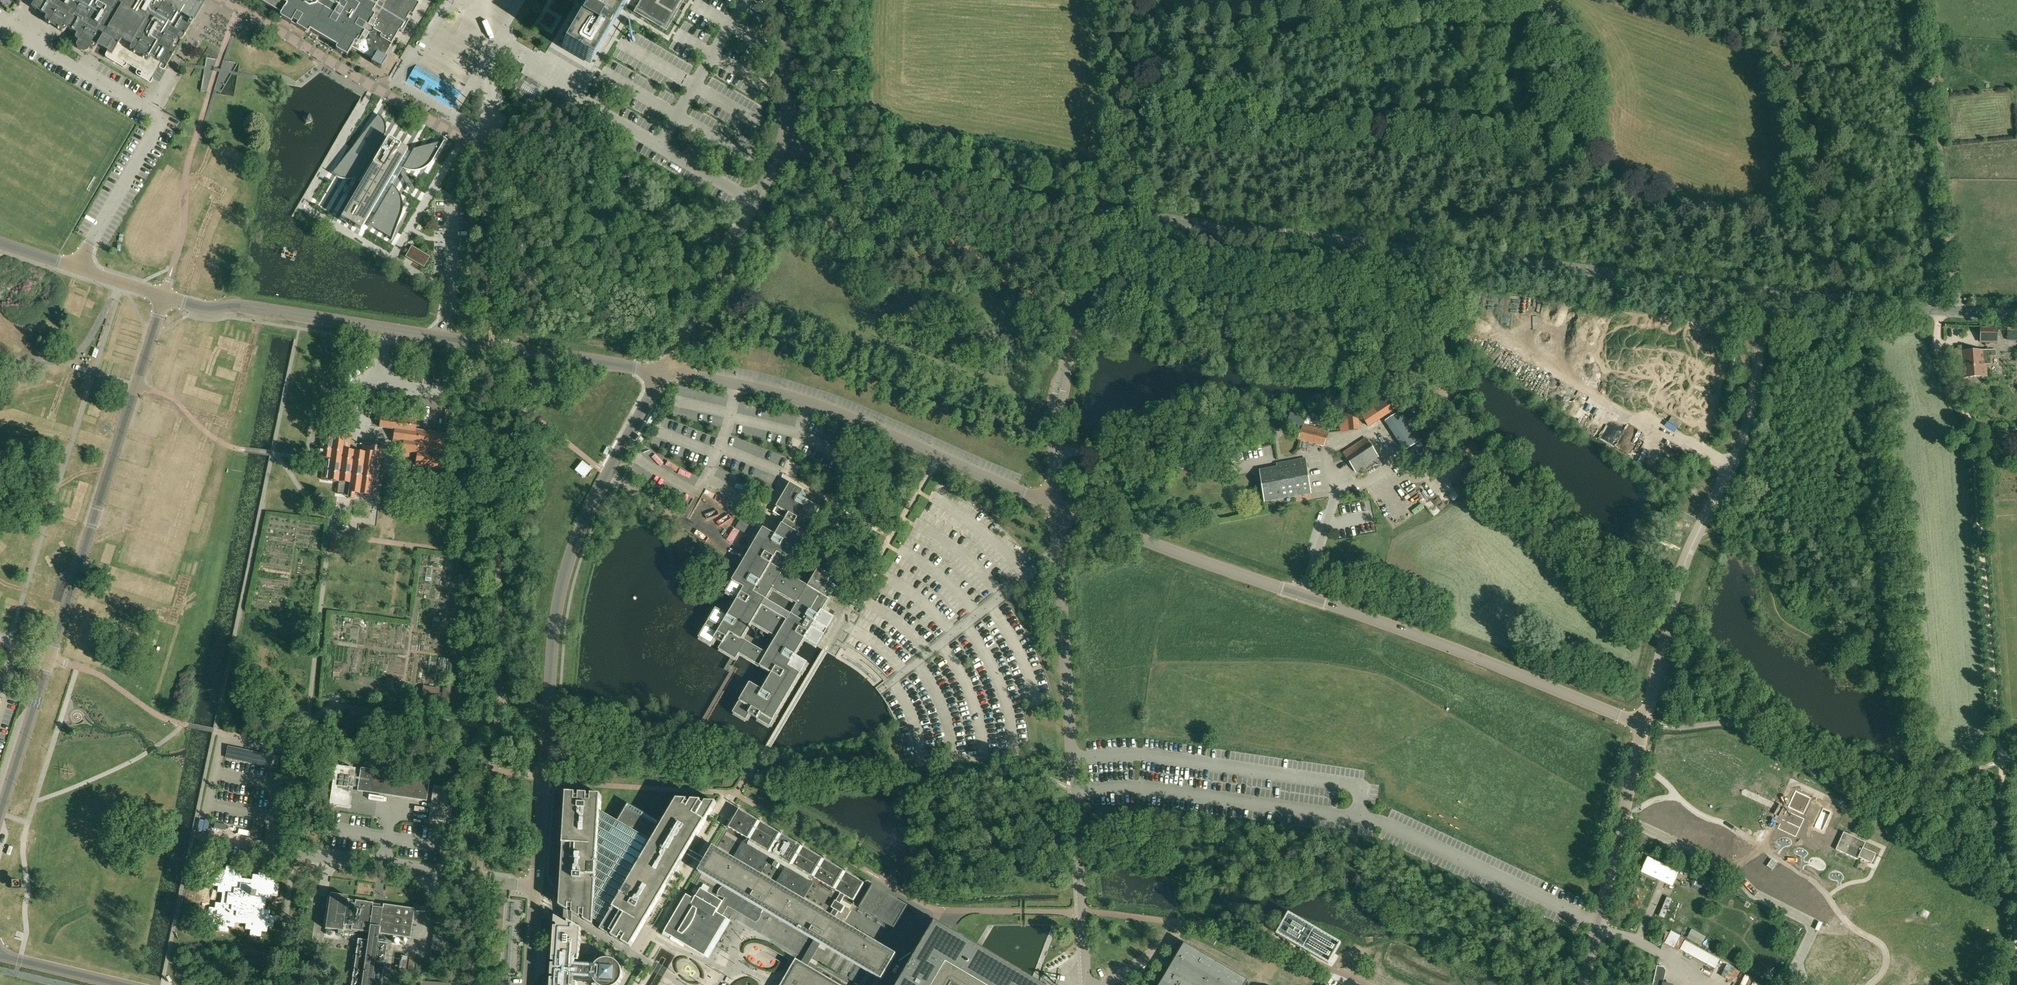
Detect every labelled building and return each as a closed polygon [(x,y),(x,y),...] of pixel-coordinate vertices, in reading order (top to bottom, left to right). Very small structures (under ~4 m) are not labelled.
[(32,9),(29,14),(63,34),(64,34),(65,34),(67,31),(77,37),(76,39),(75,40),(75,41),(76,41),(76,42),(79,43),(76,47),(76,48),(76,49),(77,50),(82,53),(83,51),(88,54),(90,50),(93,51),(94,52),(95,51),(96,51),(97,49),(107,55),(106,57),(106,59),(107,60),(123,69),(124,70),(125,70),(126,69),(127,67),(138,73),(137,74),(137,75),(137,77),(138,78),(140,80),(142,77),(141,77),(142,75),(149,79),(156,67),(158,69),(160,70),(162,66),(166,69),(174,56),(175,55),(174,54),(174,53),(174,52),(173,52),(171,51),(177,40),(179,41),(180,42),(181,42),(182,41),(183,40),(203,5),(194,0),(37,0),(32,9)] [(318,37),(337,48),(336,49),(336,50),(336,51),(337,51),(347,58),(353,48),(373,61),(371,64),(381,70),(387,60),(384,58),(391,46),(400,32),(401,33),(402,33),(403,33),(404,32),(409,22),(406,21),(409,16),(412,17),(419,7),(419,6),(418,5),(416,4),(419,0),(256,0),(281,15),(280,17),(280,18),(280,19),(307,34),(308,34),(309,34),(309,33),(310,32),(318,37)] [(588,8),(585,14),(566,47),(591,61),(609,29),(626,0),(593,0),(588,8)] [(636,12),(664,28),(675,10),(680,2),(681,0),(643,0),(636,12)] [(313,121),(310,114),(302,116),(305,124),(313,121)] [(430,166),(432,164),(445,142),(444,141),(444,142),(414,150),(412,154),(408,151),(388,139),(388,140),(384,138),(385,136),(386,134),(386,132),(386,130),(386,127),(386,125),(385,123),(384,121),(382,119),(380,117),(379,115),(378,116),(333,174),(332,174),(334,176),(338,178),(341,180),(345,180),(350,180),(354,180),(356,179),(362,188),(341,219),(361,231),(372,213),(376,215),(369,227),(373,230),(373,229),(392,240),(392,241),(402,216),(403,211),(403,207),(403,202),(402,199),(400,195),(398,191),(393,187),(404,169),(407,170),(410,171),(413,172),(417,172),(420,171),(424,170),(427,168),(430,166)] [(430,257),(410,246),(404,258),(408,260),(423,269),(430,257)] [(1982,325),(1981,341),(1997,341),(1997,326),(1982,325)] [(1970,376),(1968,352),(1966,345),(1949,351),(1955,370),(1962,369),(1962,377),(1970,376)] [(1989,350),(1968,352),(1970,376),(1987,375),(1986,363),(1990,363),(1989,350)] [(1392,394),(1361,414),(1369,426),(1389,413),(1391,417),(1402,410),(1401,408),(1392,394)] [(1301,425),(1302,424),(1305,415),(1304,415),(1292,411),(1289,410),(1288,414),(1286,419),(1301,425)] [(1391,417),(1385,421),(1391,430),(1405,451),(1422,440),(1410,422),(1402,410),(1391,417)] [(415,429),(416,420),(382,415),(380,428),(394,430),(393,443),(403,444),(401,456),(409,457),(409,455),(415,456),(414,466),(440,469),(445,434),(415,429)] [(1348,416),(1349,431),(1359,430),(1358,415),(1348,416)] [(1672,415),(1668,421),(1679,428),(1682,422),(1672,415)] [(1263,429),(1273,428),(1273,420),(1263,420),(1263,429)] [(1323,445),(1326,430),(1302,424),(1298,439),(1323,445)] [(370,501),(371,501),(374,485),(377,485),(382,449),(362,446),(361,452),(349,451),(352,434),(322,430),(321,435),(318,458),(324,459),(321,480),(338,483),(337,493),(348,494),(347,497),(353,498),(354,494),(370,496),(370,501)] [(1982,433),(1984,448),(1994,446),(1992,432),(1982,433)] [(1343,451),(1354,471),(1377,459),(1367,439),(1343,451)] [(1277,463),(1278,467),(1283,498),(1311,494),(1305,459),(1277,463)] [(1283,498),(1278,467),(1267,469),(1267,468),(1262,468),(1262,470),(1260,470),(1265,501),(1283,498)] [(740,654),(761,667),(773,674),(762,692),(750,685),(733,713),(746,721),(749,715),(769,727),(807,663),(794,656),(804,639),(817,647),(821,640),(823,635),(825,636),(828,630),(827,629),(833,618),(821,611),(835,587),(827,582),(831,576),(818,568),(807,587),(782,572),(819,509),(799,497),(802,491),(790,484),(773,512),(785,520),(776,536),(763,529),(750,552),(743,564),(741,567),(726,593),(729,594),(739,600),(729,617),(716,609),(699,638),(712,645),(715,640),(722,644),(719,650),(737,660),(740,654)] [(884,543),(887,538),(881,535),(878,539),(884,543)] [(429,687),(427,700),(440,702),(442,690),(429,687)] [(440,712),(447,714),(451,692),(444,690),(440,712)] [(274,758),(229,749),(226,760),(275,770),(277,759),(274,758)] [(363,752),(362,760),(374,761),(375,754),(363,752)] [(378,793),(382,764),(366,761),(365,768),(361,768),(358,790),(378,793)] [(350,808),(356,770),(348,769),(349,764),(348,764),(346,763),(345,768),(336,767),(330,805),(350,808)] [(395,796),(399,766),(382,764),(378,793),(395,796)] [(431,771),(399,766),(395,796),(427,801),(431,771)] [(450,789),(434,787),(429,820),(445,822),(446,817),(450,818),(452,807),(447,806),(450,789)] [(1798,790),(1790,806),(1805,813),(1813,797),(1798,790)] [(560,906),(568,911),(569,921),(574,924),(574,914),(581,918),(581,917),(585,917),(585,920),(594,926),(594,920),(604,925),(601,930),(609,935),(611,932),(614,934),(613,937),(620,941),(621,938),(625,940),(623,943),(631,948),(639,935),(659,901),(686,855),(704,865),(701,870),(704,871),(707,866),(704,864),(707,860),(689,850),(717,803),(716,803),(706,802),(704,805),(701,803),(702,802),(692,801),(691,804),(687,803),(688,801),(678,800),(653,842),(650,840),(660,823),(628,804),(618,822),(601,812),(602,796),(592,795),(592,798),(588,798),(589,795),(580,794),(580,798),(576,797),(577,794),(567,794),(560,906)] [(719,893),(719,896),(725,898),(723,901),(701,889),(695,899),(687,894),(664,933),(672,937),(671,940),(673,938),(681,943),(686,945),(705,956),(727,919),(722,915),(728,905),(738,911),(739,908),(742,905),(762,912),(764,909),(762,908),(763,906),(766,908),(811,934),(810,937),(815,940),(816,940),(802,963),(806,966),(807,966),(820,943),(826,946),(883,980),(887,972),(892,963),(897,955),(835,919),(839,912),(841,913),(845,906),(841,903),(845,896),(854,901),(864,883),(847,873),(739,810),(729,828),(751,840),(748,844),(744,842),(732,862),(715,852),(712,850),(709,856),(707,860),(704,864),(707,866),(704,871),(726,884),(724,887),(722,889),(720,891),(719,893)] [(1864,848),(1866,842),(1844,832),(1836,849),(1858,859),(1859,857),(1872,863),(1876,854),(1864,848)] [(438,861),(440,861),(448,862),(451,842),(441,841),(438,861)] [(1673,885),(1679,871),(1648,858),(1642,871),(1673,885)] [(1767,866),(1772,869),(1776,863),(1771,860),(1767,866)] [(235,928),(246,930),(251,931),(250,936),(262,937),(262,932),(268,933),(268,927),(274,928),(275,916),(270,916),(271,910),(265,909),(266,904),(255,903),(256,894),(258,894),(259,889),(257,889),(254,888),(245,887),(246,881),(242,881),(243,873),(237,872),(237,867),(227,866),(226,871),(221,870),(220,876),(214,875),(213,886),(218,886),(217,892),(216,903),(216,906),(210,905),(208,919),(214,920),(213,925),(218,926),(218,931),(229,933),(230,927),(235,928)] [(1692,883),(1701,888),(1704,882),(1694,878),(1692,883)] [(704,884),(701,888),(707,892),(709,887),(704,884)] [(873,885),(859,908),(873,916),(889,926),(895,929),(908,906),(903,903),(887,893),(873,885)] [(323,926),(327,927),(327,929),(326,929),(344,932),(344,931),(343,931),(343,929),(359,931),(369,933),(369,932),(371,932),(370,941),(368,941),(368,940),(358,939),(351,984),(381,984),(383,974),(386,974),(387,962),(385,962),(387,943),(378,942),(377,942),(376,942),(377,933),(379,933),(379,934),(389,935),(410,938),(415,909),(385,905),(383,904),(382,908),(373,907),(373,903),(355,900),(355,901),(349,900),(349,899),(348,899),(348,897),(349,897),(349,896),(331,894),(331,895),(332,895),(331,897),(328,896),(324,922),(323,926)] [(1667,897),(1662,909),(1660,912),(1659,916),(1664,918),(1672,899),(1667,897)] [(503,918),(504,910),(493,909),(491,938),(501,939),(503,918)] [(446,913),(445,913),(437,912),(431,962),(418,960),(417,972),(432,974),(443,975),(447,943),(442,943),(446,913)] [(1286,916),(1276,934),(1304,950),(1330,963),(1341,943),(1315,928),(1302,922),(1286,916)] [(578,983),(575,983),(575,980),(576,980),(595,981),(596,983),(597,984),(598,984),(618,984),(619,984),(620,982),(621,981),(622,979),(623,977),(623,976),(623,974),(623,972),(622,970),(622,968),(621,966),(620,965),(619,963),(617,962),(616,961),(614,960),(612,960),(610,959),(608,959),(606,959),(603,960),(601,961),(599,962),(598,963),(596,964),(596,965),(589,964),(588,964),(589,960),(585,960),(585,954),(584,964),(576,964),(577,961),(579,961),(580,959),(582,929),(581,929),(574,924),(569,921),(568,922),(568,924),(567,923),(556,917),(555,924),(556,924),(558,925),(558,927),(555,927),(553,962),(555,962),(555,965),(552,964),(552,976),(554,976),(554,979),(551,979),(551,984),(578,984),(578,983)] [(937,923),(900,984),(1042,984),(937,923)] [(1218,939),(1203,930),(1199,936),(1214,945),(1218,939)] [(499,975),(501,939),(491,938),(489,975),(490,975),(499,975)] [(1685,941),(1680,949),(1715,969),(1720,960),(1685,941)] [(1248,981),(1188,945),(1185,943),(1183,945),(1180,951),(1173,963),(1170,969),(1160,984),(1246,984),(1248,981)] [(400,966),(398,973),(405,974),(408,956),(405,956),(401,955),(400,966)] [(821,974),(820,974),(813,970),(806,966),(802,963),(800,962),(791,978),(790,977),(789,978),(788,978),(787,979),(786,979),(785,980),(785,981),(785,982),(785,983),(785,984),(786,984),(793,984),(794,984),(840,984),(821,974)] [(1663,983),(1666,971),(1664,967),(1657,966),(1653,984),(1663,984),(1663,983)]
